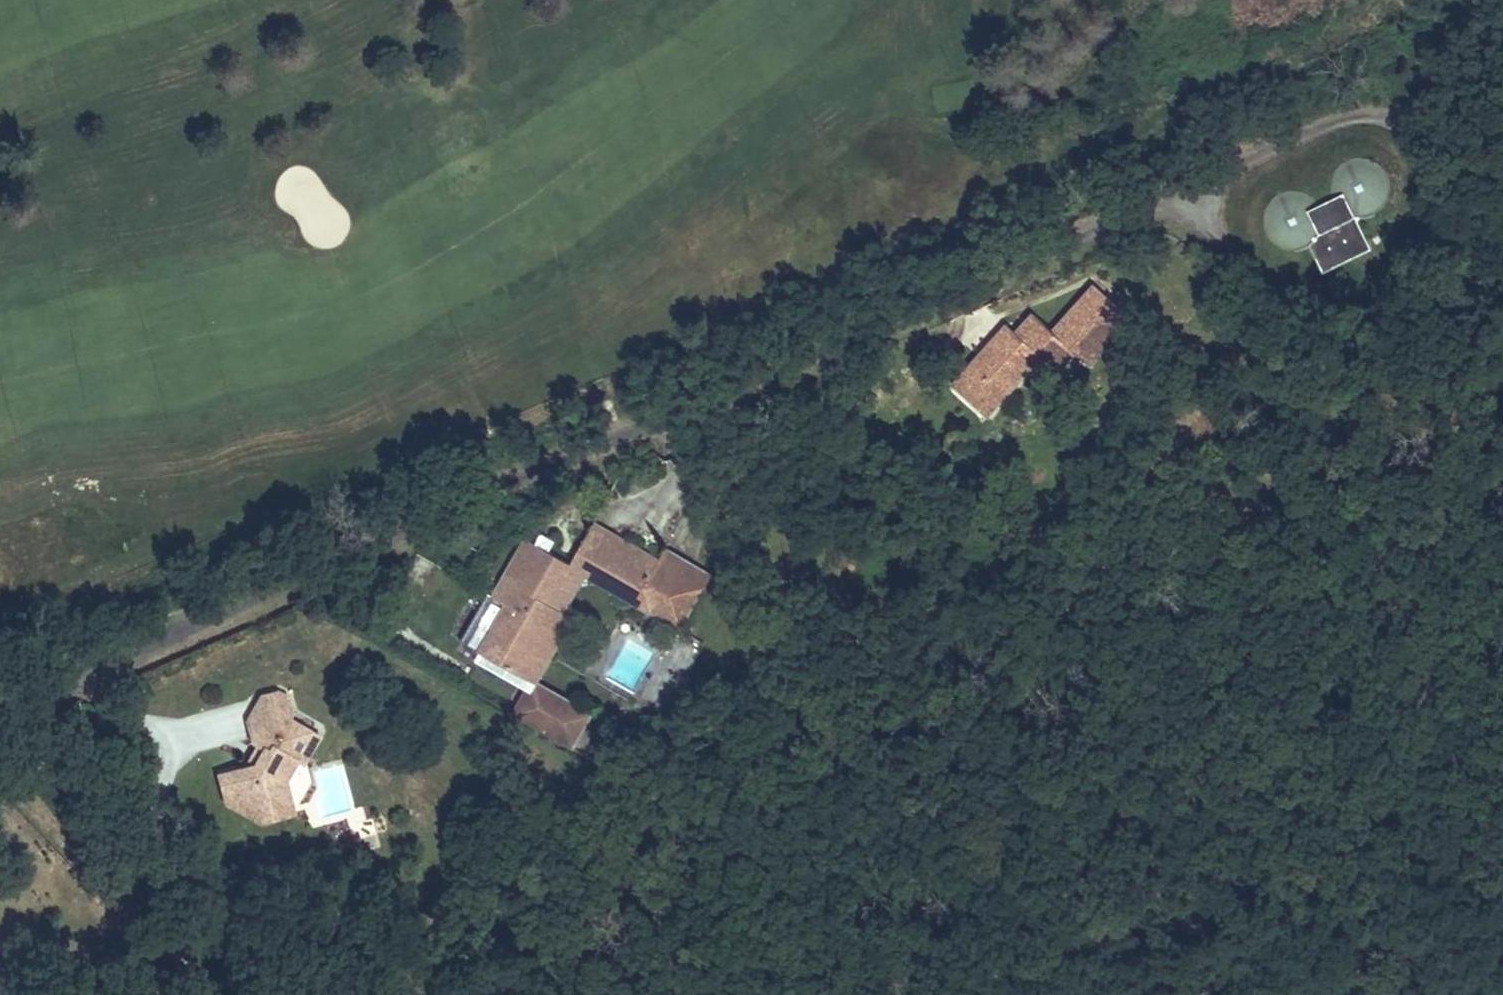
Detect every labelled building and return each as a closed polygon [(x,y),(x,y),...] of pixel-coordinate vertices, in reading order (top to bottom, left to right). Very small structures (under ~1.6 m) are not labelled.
[(1352,263),(1396,243),(1370,185),(1340,200),(1351,223),(1338,230),(1352,263)] [(999,408),(1055,345),(1069,357),(1085,340),(1103,353),(1145,306),(1106,274),(1064,319),(1043,302),(1026,319),(1017,312),(961,375),(999,408)] [(596,561),(658,599),(669,580),(611,546),(623,525),(602,513),(580,549),(551,598),(562,605),(530,657),(548,667),(589,596),(578,589),(596,561)] [(551,598),(580,549),(563,540),(570,528),(558,521),(551,532),(536,524),(504,581),(519,591),(492,635),(530,657),(562,605),(551,598)] [(611,546),(669,580),(676,569),(663,561),(667,551),(623,525),(611,546)] [(265,704),(269,724),(284,730),(273,748),(241,757),(248,785),(272,799),(279,792),(308,783),(298,771),(306,758),(316,743),(323,745),(336,720),(304,702),(304,688),(302,682),(297,678),(292,676),(286,676),(280,677),(275,681),(272,687),(272,702),(265,704)] [(530,679),(509,716),(571,751),(592,714),(530,679)] [(284,730),(269,724),(273,748),(284,730)] [(279,792),(272,799),(283,806),(318,798),(306,758),(298,771),(308,783),(279,792)]
